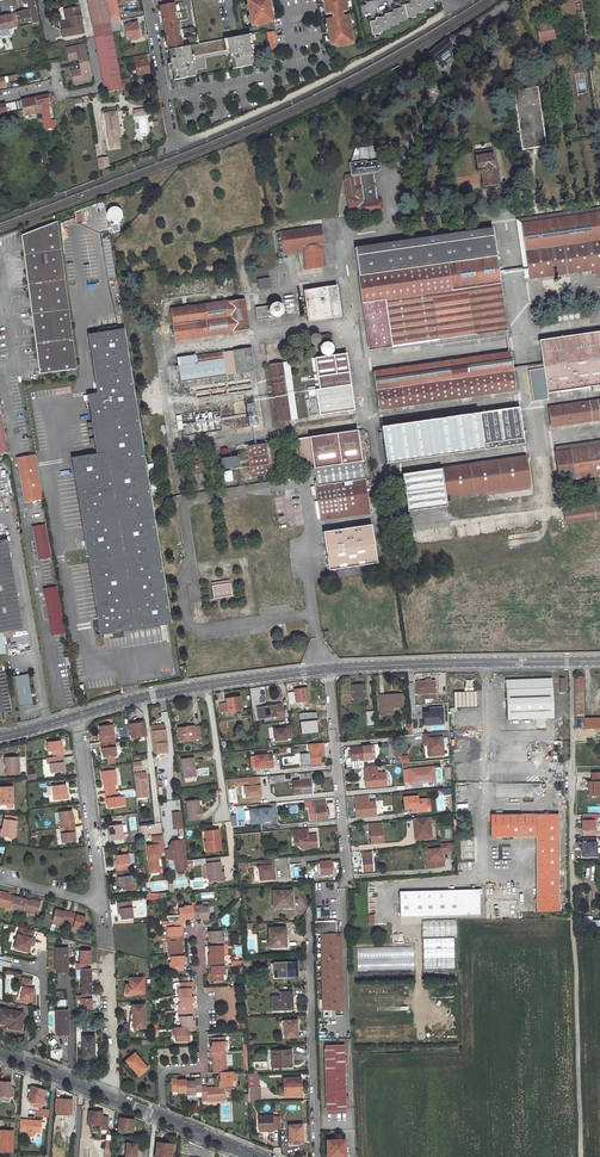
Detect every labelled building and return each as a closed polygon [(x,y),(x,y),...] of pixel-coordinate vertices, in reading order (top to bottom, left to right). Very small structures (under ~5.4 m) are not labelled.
[(16,14),(18,21),(33,18),(34,25),(40,23),(35,0),(23,0),(23,2),(29,1),(31,11),(16,14)] [(105,0),(88,0),(95,37),(112,34),(105,0)] [(120,20),(116,0),(106,0),(110,22),(118,20),(120,20)] [(269,0),(252,0),(246,1),(252,26),(257,25),(257,26),(267,24),(267,22),(273,21),(269,0)] [(346,0),(324,0),(327,15),(333,14),(334,18),(328,19),(333,46),(340,44),(340,46),(356,43),(350,15),(344,16),(343,12),(348,11),(346,0)] [(402,4),(403,7),(393,9),(394,12),(385,14),(386,16),(376,18),(377,20),(371,22),(374,35),(378,34),(378,31),(382,30),(387,29),(386,27),(391,26),(395,25),(395,22),(399,21),(404,21),(403,18),(407,17),(413,16),(412,13),(416,13),(421,12),(421,9),(425,8),(430,7),(429,5),(434,4),(433,0),(412,0),(411,0),(412,2),(402,4)] [(580,36),(585,35),(580,0),(575,0),(580,36)] [(167,41),(168,50),(182,47),(181,39),(182,39),(176,12),(174,4),(159,7),(161,16),(162,16),(164,24),(166,24),(167,24),(168,24),(169,27),(170,30),(168,30),(168,28),(165,29),(164,29),(165,33),(166,33),(167,41)] [(69,17),(68,17),(69,22),(61,23),(64,37),(85,33),(80,7),(68,9),(69,17)] [(1,24),(12,22),(14,29),(19,28),(18,21),(16,14),(0,18),(0,32),(2,31),(1,24)] [(33,18),(18,21),(19,28),(34,25),(33,18)] [(118,20),(110,22),(112,32),(120,30),(118,20)] [(138,23),(125,25),(126,33),(124,33),(125,36),(127,35),(128,40),(140,38),(138,23)] [(551,23),(537,26),(540,42),(554,39),(551,23)] [(266,33),(270,51),(277,49),(273,31),(266,33)] [(113,35),(98,38),(108,93),(123,90),(122,85),(117,60),(113,35)] [(230,71),(253,67),(248,36),(225,39),(230,71)] [(98,38),(95,39),(105,93),(108,93),(98,38)] [(444,40),(428,53),(435,61),(436,61),(441,67),(446,63),(443,60),(448,55),(446,52),(451,47),(444,40)] [(189,52),(205,49),(203,43),(188,46),(189,52)] [(564,44),(554,45),(556,55),(565,54),(564,44)] [(73,51),(68,52),(70,62),(79,60),(81,70),(72,72),(74,82),(79,81),(80,83),(92,81),(85,46),(73,48),(73,51)] [(179,51),(167,53),(172,76),(178,75),(179,79),(188,78),(186,72),(192,70),(190,61),(189,55),(184,56),(183,52),(179,52),(179,51)] [(146,55),(134,57),(138,76),(150,74),(146,55)] [(206,74),(221,71),(219,62),(214,63),(215,66),(205,68),(206,74)] [(48,68),(41,69),(43,78),(50,77),(48,68)] [(0,78),(0,88),(7,87),(6,82),(10,81),(10,80),(18,78),(17,74),(0,78)] [(537,88),(514,91),(522,150),(546,147),(537,88)] [(51,95),(35,98),(36,105),(41,104),(42,113),(43,118),(43,121),(43,123),(44,128),(44,130),(57,128),(56,121),(50,122),(47,103),(52,102),(51,95)] [(35,98),(22,101),(23,108),(23,111),(24,116),(42,113),(41,104),(36,105),(35,98)] [(81,99),(73,101),(74,109),(83,108),(81,99)] [(15,102),(6,104),(7,111),(17,110),(15,102)] [(145,108),(133,110),(134,117),(146,115),(145,108)] [(116,112),(105,114),(110,150),(119,148),(118,136),(120,136),(116,112)] [(370,213),(370,212),(379,210),(382,206),(381,199),(377,200),(373,172),(377,171),(381,168),(380,164),(377,161),(367,162),(362,162),(361,159),(370,158),(369,146),(356,148),(351,163),(358,162),(358,163),(351,164),(352,175),(346,175),(346,181),(351,214),(362,213),(362,214),(370,213)] [(492,148),(475,150),(478,173),(481,173),(482,186),(497,184),(492,148)] [(515,219),(524,279),(530,278),(522,223),(599,212),(599,207),(515,219)] [(522,223),(530,278),(555,274),(592,269),(593,275),(599,274),(599,212),(522,223)] [(77,369),(57,223),(21,237),(41,375),(77,369)] [(323,226),(277,233),(281,255),(298,252),(301,270),(325,267),(321,243),(325,243),(323,226)] [(492,227),(356,248),(371,348),(440,339),(440,344),(508,334),(492,227)] [(270,278),(258,280),(260,290),(271,288),(270,278)] [(304,290),(307,307),(302,308),(303,314),(303,315),(302,315),(302,316),(303,317),(304,318),(306,317),(307,316),(308,316),(308,321),(341,316),(337,285),(304,290)] [(244,299),(171,310),(176,340),(249,330),(244,299)] [(284,312),(284,309),(283,308),(282,306),(280,304),(277,303),(275,303),(274,304),(272,305),(270,307),(256,309),(258,318),(271,316),(272,317),(274,318),(276,319),(279,318),(281,317),(283,315),(284,313),(284,312)] [(71,459),(99,637),(172,625),(156,520),(153,499),(150,485),(149,478),(147,464),(125,329),(88,335),(97,394),(91,395),(86,396),(96,455),(71,459)] [(539,340),(547,393),(599,385),(599,331),(539,340)] [(312,336),(311,338),(310,338),(310,340),(310,341),(311,343),(313,345),(314,346),(316,346),(317,346),(319,345),(321,343),(321,342),(322,341),(322,340),(321,337),(320,335),(318,335),(317,334),(314,334),(312,336)] [(251,348),(234,351),(238,372),(255,370),(251,348)] [(234,351),(223,352),(226,374),(238,372),(234,351)] [(178,356),(182,380),(226,374),(223,352),(198,355),(197,353),(178,356)] [(510,352),(374,371),(379,408),(516,388),(510,352)] [(347,353),(315,358),(320,389),(308,391),(312,416),(355,409),(347,353)] [(282,362),(271,364),(279,422),(291,420),(282,362)] [(223,394),(243,390),(241,379),(218,383),(220,391),(222,390),(223,394)] [(549,407),(552,425),(599,419),(599,399),(549,407)] [(520,406),(382,426),(387,462),(525,443),(520,406)] [(218,407),(183,412),(187,435),(222,429),(218,407)] [(248,416),(238,418),(239,427),(250,425),(248,416)] [(370,512),(365,478),(366,478),(363,461),(358,429),(295,439),(299,468),(309,467),(309,472),(315,472),(315,476),(321,519),(370,512)] [(555,446),(556,451),(599,445),(599,440),(555,446)] [(265,443),(248,446),(252,476),(270,473),(265,443)] [(556,451),(560,479),(599,473),(599,445),(556,451)] [(200,453),(192,454),(193,464),(202,462),(200,453)] [(229,456),(223,457),(225,467),(242,464),(240,454),(229,456)] [(35,455),(17,458),(24,502),(43,499),(41,489),(35,455)] [(409,472),(404,473),(409,510),(448,505),(446,496),(486,490),(529,483),(530,483),(525,455),(435,468),(428,469),(417,471),(409,472)] [(232,470),(225,471),(226,480),(233,479),(232,470)] [(203,472),(195,473),(196,484),(205,483),(203,472)] [(487,494),(529,488),(529,483),(486,490),(487,494)] [(289,496),(294,525),(304,523),(299,494),(289,496)] [(294,525),(289,496),(275,498),(279,527),(294,525)] [(564,509),(566,522),(599,517),(599,503),(564,509)] [(372,523),(324,530),(329,568),(377,561),(372,523)] [(46,525),(34,527),(40,560),(52,558),(46,525)] [(22,629),(7,541),(0,542),(0,633),(22,629)] [(233,578),(215,581),(217,596),(235,594),(233,578)] [(55,589),(43,590),(51,636),(63,634),(55,589)] [(26,676),(12,678),(17,707),(31,705),(26,676)] [(574,677),(575,728),(599,728),(599,718),(585,718),(583,676),(574,677)] [(426,681),(416,682),(416,694),(424,694),(435,693),(436,693),(435,681),(430,681),(430,679),(426,679),(426,681)] [(552,679),(505,680),(507,720),(553,718),(552,679)] [(366,697),(365,685),(352,685),(352,697),(354,697),(354,702),(364,701),(364,697),(366,697)] [(307,688),(294,690),(296,701),(309,699),(307,688)] [(476,692),(453,693),(454,707),(477,706),(476,692)] [(399,695),(379,696),(380,708),(382,708),(382,714),(393,714),(393,707),(399,706),(399,695)] [(227,702),(220,703),(221,712),(241,710),(240,697),(227,699),(227,702)] [(276,704),(257,707),(258,718),(278,716),(276,704)] [(374,712),(366,712),(367,725),(375,725),(374,712)] [(134,739),(134,737),(147,736),(145,722),(138,723),(130,724),(132,739),(134,739)] [(111,741),(111,736),(115,735),(114,725),(101,727),(102,736),(101,737),(101,743),(111,741)] [(151,726),(154,754),(167,752),(166,743),(168,743),(167,738),(166,738),(166,737),(167,736),(166,730),(165,730),(161,730),(160,725),(151,726)] [(179,729),(177,729),(178,735),(180,735),(181,741),(196,740),(197,743),(201,742),(199,726),(179,728),(179,729)] [(293,737),(291,726),(285,726),(285,729),(281,729),(274,730),(275,741),(287,740),(287,738),(293,737)] [(442,732),(423,734),(424,745),(428,745),(430,745),(431,756),(444,755),(442,732)] [(60,741),(47,742),(48,752),(52,752),(53,757),(63,756),(62,750),(61,750),(60,741)] [(111,741),(101,743),(102,749),(104,749),(104,758),(117,756),(116,747),(112,747),(111,741)] [(320,743),(308,744),(310,764),(322,763),(321,758),(320,746),(320,743)] [(370,746),(351,748),(352,761),(371,759),(370,746)] [(272,754),(255,756),(256,767),(268,766),(268,767),(273,767),(272,754)] [(53,757),(47,758),(47,764),(50,764),(51,773),(64,771),(63,762),(64,762),(63,756),(53,757)] [(195,776),(193,766),(196,766),(194,757),(182,759),(184,777),(195,776)] [(18,759),(6,760),(6,777),(19,776),(18,759)] [(434,766),(409,769),(410,782),(419,781),(419,780),(430,779),(430,780),(435,780),(434,766)] [(377,767),(365,768),(367,787),(386,786),(385,772),(377,773),(377,767)] [(116,791),(115,785),(117,785),(116,770),(102,771),(103,778),(104,778),(106,792),(116,791)] [(146,773),(134,774),(136,796),(148,795),(147,786),(146,786),(146,784),(147,784),(146,773)] [(313,792),(312,773),(299,774),(300,780),(293,781),(294,788),(296,788),(296,793),(296,794),(313,792)] [(592,773),(592,781),(593,781),(593,796),(599,795),(599,773),(592,773)] [(284,775),(268,776),(269,783),(285,781),(284,775)] [(65,784),(47,787),(49,796),(53,795),(54,801),(68,799),(67,794),(66,794),(65,784)] [(541,792),(541,784),(501,784),(501,788),(506,788),(506,796),(532,797),(532,792),(541,792)] [(0,788),(0,797),(2,797),(2,805),(7,804),(13,804),(12,787),(0,788)] [(116,791),(106,792),(107,798),(108,798),(109,808),(122,806),(122,800),(121,796),(119,797),(117,797),(116,791)] [(367,796),(356,796),(357,803),(356,803),(357,816),(376,815),(374,801),(368,802),(367,796)] [(418,796),(404,797),(405,808),(413,808),(416,808),(416,809),(416,812),(424,811),(424,809),(425,807),(426,807),(426,799),(418,799),(418,796)] [(198,800),(186,801),(189,821),(203,819),(202,809),(199,810),(199,808),(198,800)] [(325,800),(311,801),(312,806),(314,806),(315,819),(327,818),(325,800)] [(459,811),(471,811),(471,802),(459,803),(459,811)] [(71,811),(54,813),(55,822),(59,822),(59,828),(74,826),(73,819),(72,819),(71,811)] [(558,814),(491,814),(491,837),(536,837),(537,911),(559,911),(558,814)] [(591,819),(591,814),(582,814),(582,830),(595,830),(595,819),(591,819)] [(430,817),(414,818),(414,823),(416,823),(417,839),(431,838),(430,817)] [(4,829),(3,837),(13,838),(16,820),(4,819),(2,829),(4,829)] [(382,823),(370,824),(371,843),(383,841),(382,823)] [(122,825),(109,826),(110,836),(109,836),(110,841),(124,839),(123,834),(122,825)] [(74,826),(59,828),(60,834),(61,834),(62,843),(75,842),(74,832),(75,832),(74,826)] [(300,840),(299,841),(300,842),(297,845),(303,850),(305,849),(318,848),(317,834),(308,835),(305,836),(305,828),(289,830),(290,837),(294,837),(297,836),(300,840)] [(219,830),(206,831),(207,841),(208,841),(210,850),(221,849),(219,830)] [(164,850),(162,835),(152,836),(153,845),(147,845),(149,867),(151,868),(157,867),(158,866),(157,858),(160,858),(159,850),(164,850)] [(583,855),(597,855),(596,837),(582,838),(583,855)] [(177,870),(188,869),(187,859),(185,841),(173,842),(173,845),(170,849),(171,859),(173,859),(176,861),(177,870)] [(451,852),(450,842),(440,843),(440,846),(435,847),(435,849),(424,850),(425,855),(428,855),(429,867),(437,866),(436,859),(435,859),(434,854),(436,853),(451,852)] [(372,852),(361,853),(362,872),(374,870),(372,852)] [(130,854),(116,855),(117,865),(116,865),(117,871),(127,870),(126,864),(130,864),(131,864),(130,854)] [(258,881),(269,880),(268,868),(271,867),(270,859),(256,861),(258,881)] [(331,860),(319,862),(321,875),(332,874),(331,860)] [(221,880),(220,873),(221,873),(220,862),(207,863),(209,882),(221,880)] [(127,870),(117,871),(117,877),(119,877),(120,887),(124,886),(124,890),(136,889),(135,884),(133,885),(132,876),(131,869),(131,870),(127,870)] [(447,890),(399,890),(400,916),(464,915),(464,913),(466,913),(466,915),(479,915),(479,894),(480,894),(480,889),(447,889),(447,890)] [(292,891),(274,891),(274,908),(293,907),(292,891)] [(11,909),(11,906),(18,908),(20,898),(6,894),(6,893),(0,892),(0,906),(11,909)] [(20,898),(18,908),(23,909),(22,912),(37,915),(41,901),(34,900),(34,901),(20,898)] [(132,901),(118,903),(118,909),(120,908),(121,914),(121,919),(134,918),(132,901)] [(185,907),(179,907),(179,920),(182,920),(186,920),(186,918),(194,917),(193,905),(185,906),(185,907)] [(202,905),(193,905),(194,917),(203,917),(203,919),(209,919),(209,906),(202,906),(202,905)] [(320,917),(321,909),(328,910),(328,907),(317,907),(316,917),(320,917)] [(55,909),(52,922),(61,925),(62,920),(68,922),(71,912),(64,911),(64,912),(55,909)] [(85,917),(76,915),(76,914),(71,912),(68,922),(73,923),(72,927),(82,930),(85,917)] [(181,935),(180,926),(182,926),(182,920),(179,920),(169,921),(170,927),(168,927),(168,936),(170,936),(181,935)] [(337,933),(337,920),(334,920),(332,922),(330,920),(315,921),(317,983),(323,983),(323,990),(323,994),(323,1009),(343,1009),(341,933),(337,933)] [(457,935),(457,921),(422,922),(423,935),(457,935)] [(32,938),(34,931),(20,927),(14,949),(28,952),(30,945),(32,938)] [(286,928),(269,928),(270,947),(287,946),(286,928)] [(221,930),(209,931),(209,937),(210,937),(211,946),(223,945),(224,945),(223,936),(221,936),(221,930)] [(170,940),(169,940),(169,948),(169,956),(171,956),(183,955),(182,940),(183,940),(183,935),(181,935),(170,936),(170,940)] [(455,968),(454,937),(422,938),(423,969),(455,968)] [(211,946),(210,946),(210,961),(209,961),(209,966),(211,966),(220,966),(220,961),(223,961),(223,954),(223,945),(211,946)] [(67,948),(56,948),(56,972),(67,972),(67,948)] [(414,969),(413,948),(359,949),(359,970),(414,969)] [(183,955),(171,956),(172,962),(170,962),(170,971),(183,970),(182,961),(184,961),(184,955),(183,955)] [(297,962),(274,963),(274,977),(298,977),(297,962)] [(220,966),(211,966),(212,975),(210,975),(210,981),(215,981),(223,980),(222,974),(224,974),(224,967),(224,965),(220,966)] [(90,969),(82,969),(82,992),(91,992),(90,969)] [(32,980),(22,978),(20,987),(23,988),(20,999),(32,1002),(35,990),(29,989),(32,980)] [(144,978),(130,979),(131,984),(126,985),(127,994),(145,993),(144,978)] [(192,981),(180,982),(180,988),(178,988),(179,997),(181,997),(191,997),(191,987),(193,987),(192,981)] [(291,1009),(290,1005),(293,1005),(292,991),(280,992),(281,996),(271,996),(272,1010),(291,1009)] [(92,1010),(92,998),(85,998),(85,995),(76,995),(76,1002),(79,1002),(79,1010),(92,1010)] [(191,997),(181,997),(181,1003),(179,1003),(179,1012),(192,1011),(192,1003),(193,1003),(193,996),(191,997)] [(65,1000),(56,1000),(57,1011),(56,1011),(56,1027),(54,1027),(54,1032),(56,1032),(56,1035),(68,1035),(68,1010),(65,1011),(65,1005),(65,1000)] [(145,1004),(133,1005),(134,1028),(146,1028),(145,1004)] [(10,1027),(20,1029),(23,1012),(2,1008),(2,1013),(0,1013),(0,1021),(10,1023),(10,1027)] [(192,1011),(179,1012),(180,1021),(182,1021),(182,1027),(187,1027),(194,1026),(194,1019),(193,1020),(192,1011)] [(297,1019),(284,1020),(285,1038),(298,1037),(297,1019)] [(182,1027),(174,1027),(175,1036),(176,1036),(177,1042),(189,1041),(189,1035),(187,1035),(187,1027),(182,1027)] [(82,1043),(78,1043),(78,1048),(82,1048),(82,1058),(94,1058),(93,1043),(92,1043),(92,1036),(82,1036),(82,1043)] [(225,1037),(212,1037),(213,1046),(211,1046),(211,1052),(224,1052),(223,1046),(225,1046),(225,1037)] [(344,1045),(325,1045),(326,1110),(345,1110),(344,1045)] [(291,1050),(272,1051),(273,1067),(291,1066),(291,1050)] [(224,1052),(211,1052),(211,1058),(214,1058),(214,1072),(220,1072),(227,1072),(227,1064),(226,1056),(226,1052),(224,1052)] [(135,1053),(127,1060),(139,1075),(148,1068),(135,1053)] [(232,1086),(232,1080),(233,1080),(233,1072),(227,1072),(220,1072),(221,1081),(219,1081),(219,1087),(225,1086),(232,1086)] [(177,1078),(171,1078),(172,1091),(178,1091),(178,1092),(187,1092),(186,1081),(186,1079),(177,1080),(177,1078)] [(299,1078),(285,1079),(285,1095),(300,1094),(299,1078)] [(195,1081),(186,1081),(187,1092),(187,1094),(196,1093),(196,1091),(202,1091),(201,1087),(201,1079),(195,1079),(195,1081)] [(257,1079),(248,1080),(249,1102),(261,1102),(260,1087),(258,1087),(257,1079)] [(8,1096),(10,1096),(11,1088),(11,1083),(6,1082),(0,1082),(0,1096),(8,1096)] [(206,1087),(201,1087),(202,1091),(202,1097),(207,1097),(207,1101),(226,1100),(225,1086),(219,1087),(206,1087)] [(37,1103),(35,1108),(36,1108),(36,1116),(49,1117),(49,1112),(41,1110),(46,1091),(40,1089),(32,1087),(29,1100),(37,1103)] [(59,1099),(58,1113),(70,1114),(71,1114),(72,1100),(65,1099),(59,1099)] [(97,1111),(89,1111),(88,1124),(101,1125),(101,1129),(107,1130),(108,1117),(102,1116),(103,1112),(97,1111)] [(267,1130),(267,1128),(268,1128),(268,1130),(273,1129),(273,1128),(280,1128),(280,1116),(259,1117),(260,1130),(267,1130)] [(120,1118),(118,1131),(133,1132),(134,1120),(127,1119),(120,1118)] [(54,1123),(53,1143),(65,1144),(65,1134),(62,1134),(63,1120),(55,1119),(55,1124),(54,1123)] [(41,1122),(21,1120),(20,1121),(20,1131),(27,1132),(28,1134),(29,1135),(30,1136),(31,1137),(33,1137),(35,1136),(36,1134),(36,1133),(41,1133),(41,1122)] [(301,1143),(301,1134),(303,1134),(302,1124),(289,1125),(289,1131),(291,1131),(291,1143),(301,1143)] [(0,1147),(13,1148),(13,1132),(1,1131),(0,1147)] [(335,1154),(345,1154),(345,1139),(327,1140),(328,1156),(336,1156),(335,1154)] [(156,1156),(172,1156),(173,1144),(166,1143),(157,1142),(156,1156)] [(137,1144),(127,1143),(126,1156),(136,1156),(137,1144)]
